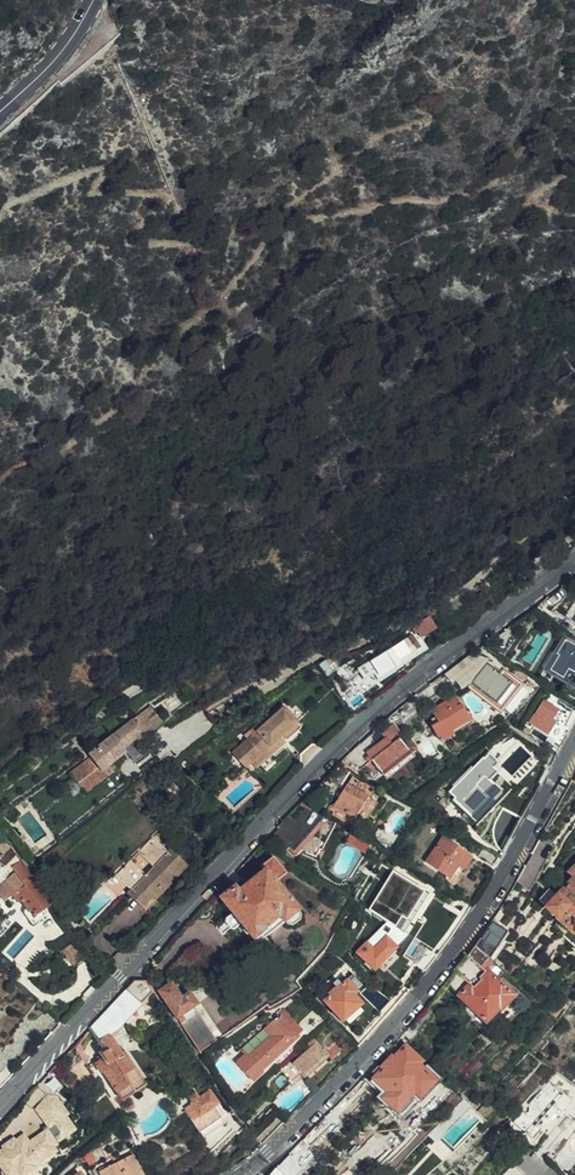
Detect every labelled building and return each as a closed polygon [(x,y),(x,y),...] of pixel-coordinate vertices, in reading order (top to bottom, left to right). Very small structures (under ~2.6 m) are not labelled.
[(566,619),(574,624),(574,605),(566,619)] [(433,628),(426,616),(409,629),(412,634),(397,644),(405,656),(421,645),(418,638),(433,628)] [(566,619),(563,624),(574,631),(574,629),(574,624),(566,619)] [(518,639),(502,630),(493,637),(512,648),(518,639)] [(564,639),(556,654),(557,655),(551,666),(560,671),(557,675),(563,678),(567,678),(571,677),(574,674),(574,673),(574,645),(564,639)] [(403,672),(411,665),(405,656),(397,644),(374,659),(373,658),(357,669),(363,678),(370,673),(375,680),(390,671),(388,668),(396,662),(403,672)] [(476,649),(452,667),(472,682),(490,660),(476,649)] [(490,660),(472,682),(501,704),(518,682),(490,660)] [(370,673),(363,678),(372,682),(375,680),(370,673)] [(518,682),(501,704),(508,710),(525,688),(518,682)] [(340,693),(349,708),(360,700),(348,686),(340,693)] [(468,720),(455,696),(431,710),(436,717),(432,720),(433,723),(430,725),(440,741),(452,734),(451,731),(468,720)] [(574,715),(574,711),(564,706),(562,711),(543,699),(534,713),(532,712),(527,721),(531,723),(530,725),(546,735),(555,721),(568,728),(574,715)] [(282,707),(295,719),(301,713),(289,700),(282,707)] [(349,708),(350,717),(353,714),(368,701),(360,700),(349,708)] [(134,718),(146,733),(159,722),(147,707),(134,718)] [(241,748),(254,761),(258,765),(299,724),(295,719),(282,707),(267,722),(263,719),(250,731),(253,736),(241,748)] [(139,738),(146,733),(134,718),(128,723),(126,722),(89,751),(91,753),(102,767),(114,758),(135,741),(130,736),(135,733),(139,738)] [(391,743),(371,759),(382,774),(409,752),(398,737),(391,743)] [(367,754),(371,759),(391,743),(388,738),(367,754)] [(247,768),(254,761),(241,748),(234,755),(247,768)] [(102,767),(91,753),(86,758),(101,779),(108,773),(102,767)] [(475,767),(487,779),(494,772),(492,770),(493,768),(491,766),(494,764),(492,762),(493,761),(485,754),(448,791),(448,792),(475,767)] [(537,780),(545,766),(543,765),(534,760),(536,756),(532,754),(522,772),(537,780)] [(91,787),(94,784),(101,779),(86,758),(75,768),(91,787)] [(118,764),(114,758),(102,767),(108,773),(118,764)] [(348,771),(339,766),(330,780),(340,785),(348,771)] [(491,782),(487,779),(475,767),(448,792),(454,797),(452,798),(468,813),(486,796),(482,792),(491,782)] [(357,817),(368,799),(347,785),(333,806),(357,817)] [(210,838),(218,831),(211,824),(203,830),(210,838)] [(361,836),(355,832),(350,840),(356,843),(361,836)] [(502,852),(508,841),(491,832),(485,843),(502,852)] [(3,834),(0,837),(0,862),(4,866),(15,853),(3,834)] [(455,864),(463,852),(442,837),(427,860),(448,875),(455,864)] [(113,875),(126,889),(128,887),(130,889),(145,903),(184,862),(170,848),(164,853),(150,839),(136,853),(147,866),(139,873),(127,861),(113,875)] [(490,865),(497,856),(482,846),(477,856),(490,865)] [(358,898),(359,899),(371,908),(394,871),(400,861),(391,855),(386,852),(358,898)] [(469,857),(463,852),(455,864),(462,869),(469,857)] [(232,912),(240,922),(253,938),(265,928),(264,926),(278,915),(283,921),(285,919),(288,923),(292,923),(298,918),(299,913),(296,910),(298,908),(275,880),(285,871),(272,855),(260,865),(264,868),(238,888),(235,884),(219,896),(232,912)] [(20,859),(13,865),(15,870),(0,884),(0,894),(3,899),(11,894),(14,898),(18,900),(20,899),(26,908),(24,910),(30,918),(35,914),(38,918),(45,913),(42,909),(50,903),(20,859)] [(145,903),(130,889),(126,893),(141,907),(145,910),(155,899),(154,899),(187,865),(184,862),(145,903)] [(568,872),(573,877),(546,906),(570,930),(573,932),(574,932),(574,865),(568,872)] [(394,871),(371,908),(387,920),(392,923),(397,914),(406,918),(417,900),(414,897),(420,888),(394,871)] [(397,914),(392,923),(405,932),(435,882),(426,877),(420,888),(414,897),(417,900),(406,918),(397,914)] [(547,897),(543,893),(538,899),(543,902),(547,897)] [(449,907),(463,916),(470,905),(456,896),(449,907)] [(234,927),(240,922),(232,912),(226,917),(225,920),(231,927),(234,927)] [(35,914),(30,918),(32,922),(38,918),(35,914)] [(404,944),(412,937),(405,932),(392,923),(387,920),(370,937),(374,940),(378,944),(391,931),(400,941),(404,944)] [(498,923),(482,948),(501,966),(519,939),(498,923)] [(374,967),(400,941),(391,931),(378,944),(374,940),(370,945),(366,941),(357,950),(374,967)] [(84,958),(72,941),(61,950),(73,967),(84,958)] [(424,969),(435,953),(418,941),(406,957),(424,969)] [(504,982),(511,975),(501,966),(482,948),(471,965),(457,981),(470,995),(466,999),(477,1009),(482,1015),(492,1024),(505,1011),(508,1011),(520,998),(504,982)] [(341,1021),(361,1003),(353,992),(356,989),(345,978),(336,986),(334,985),(327,992),(328,994),(322,999),(341,1021)] [(140,1002),(151,991),(144,980),(135,979),(126,988),(140,1002)] [(170,981),(158,989),(199,1050),(216,1038),(193,1005),(197,1002),(188,990),(181,995),(170,981)] [(126,1016),(140,1002),(126,988),(112,1004),(126,1016)] [(118,1022),(109,1007),(106,1011),(115,1024),(118,1022)] [(302,1030),(282,1008),(277,1013),(278,1016),(273,1020),(272,1019),(239,1048),(244,1053),(234,1061),(251,1077),(259,1069),(261,1070),(302,1030)] [(97,1036),(115,1024),(106,1011),(91,1026),(97,1036)] [(115,1024),(121,1032),(124,1029),(118,1022),(115,1024)] [(112,1038),(121,1032),(115,1024),(97,1036),(104,1046),(101,1049),(103,1052),(96,1056),(92,1059),(100,1071),(102,1070),(116,1090),(128,1082),(133,1090),(145,1081),(122,1048),(120,1050),(116,1044),(112,1038)] [(329,1073),(336,1066),(325,1055),(326,1054),(324,1052),(334,1043),(320,1028),(305,1042),(308,1046),(292,1061),(304,1075),(318,1061),(329,1073)] [(381,1097),(395,1112),(400,1116),(434,1081),(417,1063),(419,1061),(404,1046),(393,1059),(390,1057),(381,1066),(384,1068),(373,1079),(387,1091),(381,1097)] [(95,1078),(81,1058),(66,1067),(79,1088),(95,1078)] [(261,1070),(259,1069),(251,1077),(253,1079),(262,1072),(261,1070)] [(61,1086),(53,1076),(48,1083),(54,1092),(61,1086)] [(573,1122),(574,1119),(574,1103),(549,1081),(514,1123),(527,1134),(535,1126),(538,1129),(556,1108),(565,1115),(573,1122)] [(121,1098),(133,1090),(128,1082),(116,1090),(121,1098)] [(199,1130),(221,1115),(214,1104),(218,1102),(208,1087),(198,1095),(195,1090),(187,1094),(191,1100),(183,1106),(199,1130)] [(540,1145),(559,1123),(565,1115),(556,1108),(538,1129),(535,1126),(527,1134),(540,1145)] [(453,1145),(478,1119),(469,1110),(444,1136),(453,1145)] [(421,1137),(437,1119),(431,1114),(415,1130),(421,1137)] [(41,1159),(37,1154),(60,1127),(46,1115),(40,1122),(39,1121),(31,1129),(32,1131),(27,1137),(22,1140),(21,1145),(16,1149),(11,1141),(0,1149),(0,1151),(6,1161),(0,1165),(0,1169),(4,1174),(9,1174),(27,1163),(29,1167),(41,1159)] [(224,1121),(221,1115),(199,1130),(202,1136),(224,1121)] [(566,1129),(573,1122),(565,1115),(559,1123),(566,1129)] [(85,1160),(79,1151),(76,1154),(80,1161),(81,1160),(82,1161),(85,1160)] [(290,1151),(275,1168),(269,1174),(294,1174),(304,1164),(290,1151)] [(143,1174),(131,1152),(126,1155),(126,1157),(108,1166),(107,1164),(99,1168),(102,1174),(142,1174),(143,1174)] [(46,1167),(41,1159),(29,1167),(30,1169),(34,1174),(46,1167)] [(29,1167),(27,1163),(9,1174),(21,1174),(30,1169),(29,1167)]
